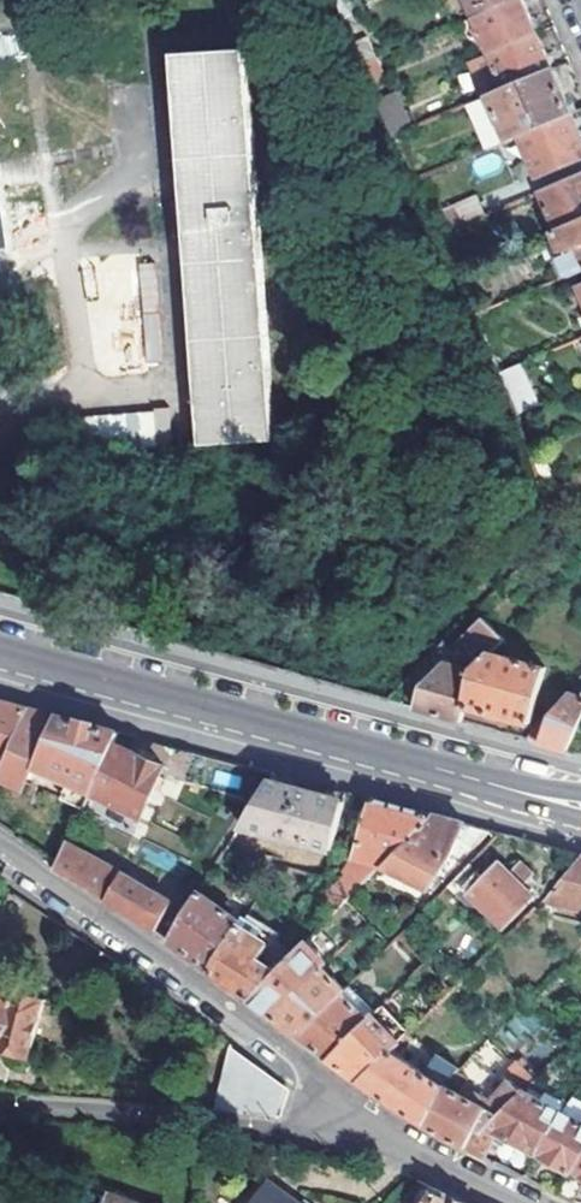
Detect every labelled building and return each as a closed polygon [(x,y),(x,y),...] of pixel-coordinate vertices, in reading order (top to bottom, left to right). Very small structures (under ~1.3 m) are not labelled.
[(342,21),(354,16),(347,0),(333,0),(342,21)] [(473,17),(514,0),(466,0),(473,17)] [(535,35),(521,0),(514,0),(473,17),(489,54),(535,35)] [(505,91),(551,71),(535,35),(489,54),(498,75),(505,91)] [(354,47),(362,66),(376,60),(367,41),(354,47)] [(201,444),(276,440),(250,50),(176,54),(201,444)] [(385,79),(376,60),(362,66),(371,85),(385,79)] [(520,138),(570,116),(551,71),(505,91),(491,97),(490,97),(505,134),(508,142),(520,138)] [(505,91),(498,75),(484,81),(491,97),(505,91)] [(394,138),(407,132),(391,96),(378,101),(394,138)] [(493,139),(505,134),(490,97),(466,107),(474,128),(486,123),(493,139)] [(520,138),(537,179),(580,160),(580,142),(570,116),(520,138)] [(497,153),(472,161),(478,177),(502,169),(497,153)] [(414,182),(430,219),(444,214),(427,176),(414,182)] [(540,194),(556,232),(580,222),(580,177),(540,194)] [(475,201),(444,214),(430,219),(438,237),(449,232),(482,218),(475,201)] [(556,232),(555,233),(565,258),(562,259),(569,275),(576,272),(580,270),(580,222),(556,232)] [(515,399),(520,415),(537,407),(519,366),(502,373),(515,399)] [(520,415),(531,452),(541,447),(553,442),(537,407),(520,415)] [(170,442),(170,412),(84,413),(84,443),(170,442)] [(531,452),(536,470),(548,466),(541,447),(531,452)] [(536,470),(541,487),(554,482),(548,466),(536,470)] [(462,721),(465,708),(475,669),(491,653),(505,639),(483,620),(465,638),(468,644),(466,647),(470,651),(465,656),(463,671),(444,665),(418,690),(413,708),(415,708),(426,711),(462,721)] [(545,669),(491,653),(475,669),(465,708),(494,715),(530,726),(545,669)] [(547,711),(544,709),(527,739),(543,744),(568,751),(571,720),(580,703),(580,699),(566,693),(547,711)] [(29,708),(7,702),(0,700),(0,772),(29,708)] [(0,772),(0,783),(19,793),(28,777),(31,779),(35,769),(62,717),(41,712),(29,708),(0,772)] [(62,717),(35,769),(55,779),(90,796),(116,744),(121,733),(90,725),(62,717)] [(164,745),(151,742),(147,760),(116,744),(90,796),(138,820),(160,777),(184,783),(191,752),(164,745)] [(90,796),(55,779),(47,795),(83,812),(90,796)] [(240,828),(333,851),(341,824),(346,804),(306,793),(268,783),(240,828)] [(346,804),(341,824),(364,830),(352,872),(327,898),(340,911),(350,901),(383,866),(432,816),(397,807),(349,794),(346,804)] [(432,816),(383,866),(427,889),(452,858),(466,825),(432,816)] [(153,929),(170,941),(187,914),(126,876),(67,844),(56,865),(52,872),(96,894),(153,929)] [(548,898),(580,909),(580,857),(548,898)] [(471,865),(448,888),(459,898),(466,891),(504,930),(535,900),(523,887),(535,876),(523,864),(512,875),(501,865),(486,880),(471,865)] [(212,972),(244,922),(199,894),(187,914),(170,941),(202,964),(212,972)] [(276,936),(247,917),(244,922),(212,972),(232,986),(252,1000),(279,973),(262,960),(276,936)] [(398,938),(424,964),(435,955),(408,928),(398,938)] [(275,1017),(324,968),(329,963),(307,943),(279,973),(252,1000),(269,1013),(275,1017)] [(424,964),(415,973),(427,984),(435,974),(424,964)] [(300,1036),(346,990),(324,968),(275,1017),(292,1030),(300,1036)] [(331,1058),(373,1016),(376,1012),(350,985),(346,990),(300,1036),(322,1052),(331,1058)] [(28,1055),(43,1001),(18,993),(17,997),(0,992),(0,1047),(28,1055)] [(400,1042),(373,1016),(331,1058),(340,1065),(361,1081),(394,1049),(400,1042)] [(426,1071),(394,1049),(361,1081),(390,1100),(422,1123),(444,1084),(445,1083),(461,1068),(439,1055),(426,1071)] [(237,1051),(215,1110),(281,1120),(288,1091),(237,1051)] [(484,1110),(445,1083),(444,1084),(422,1123),(457,1142),(463,1145),(465,1146),(473,1128),(481,1133),(520,1095),(508,1083),(484,1110)] [(563,1114),(520,1095),(481,1133),(473,1128),(465,1146),(487,1157),(499,1134),(540,1153),(563,1114)] [(540,1153),(574,1173),(580,1162),(580,1123),(563,1114),(540,1153)] [(574,1173),(561,1192),(572,1198),(575,1200),(580,1192),(580,1162),(574,1173)] [(272,1184),(257,1202),(297,1202),(272,1184)] [(457,1202),(421,1184),(403,1202),(459,1202),(457,1202)] [(109,1194),(106,1202),(136,1202),(109,1194)]
